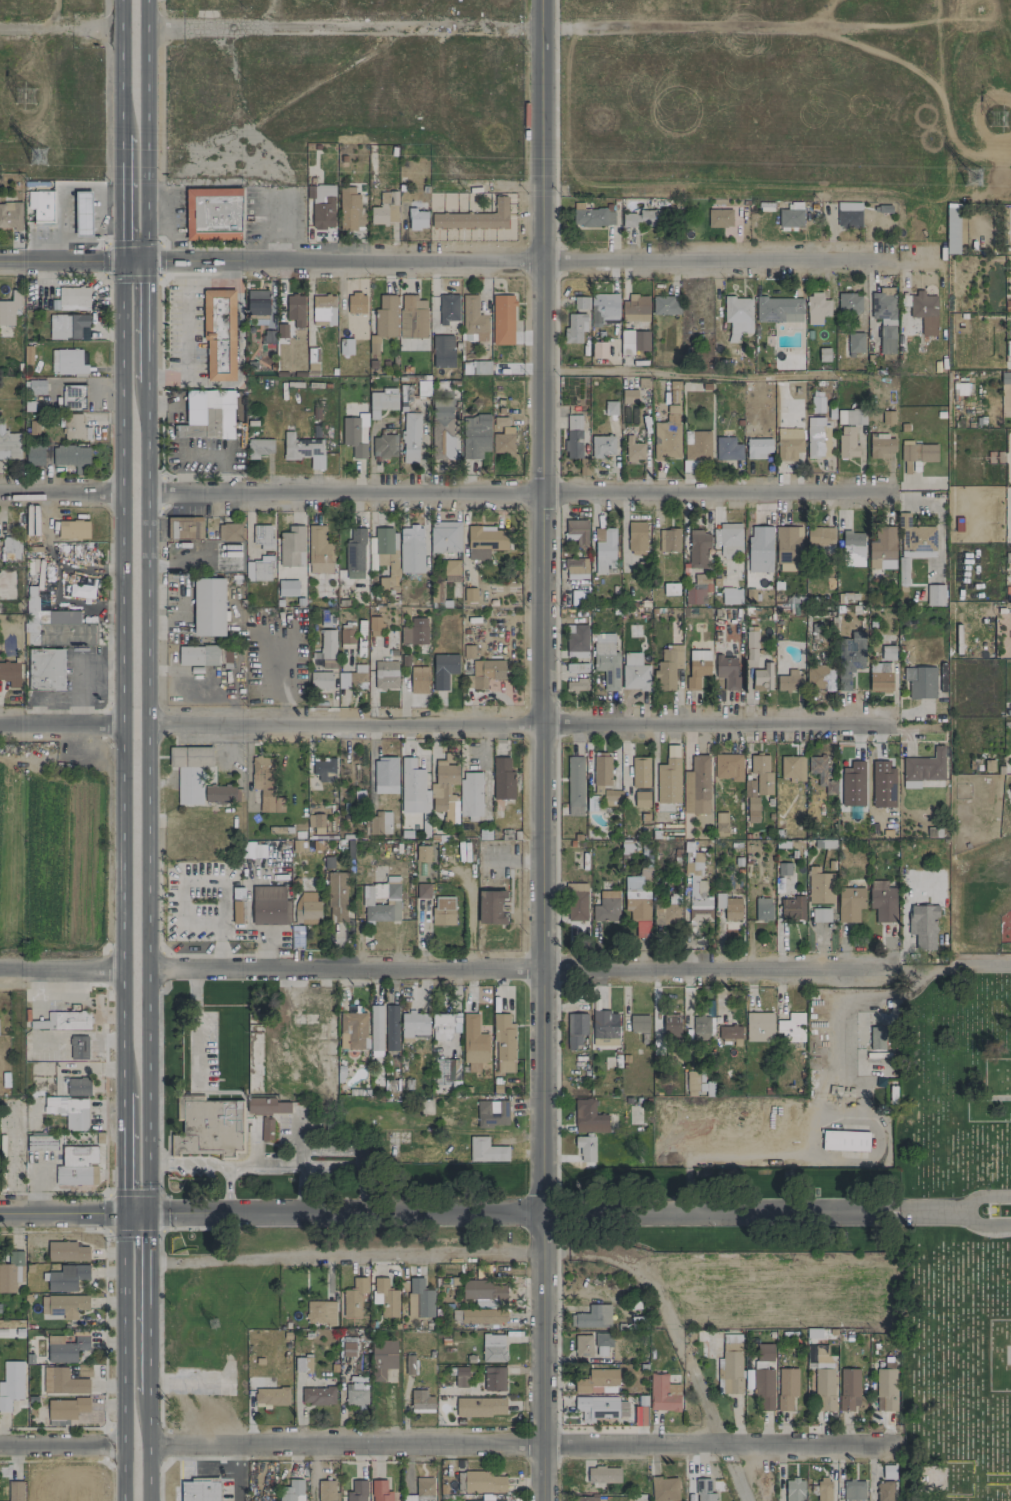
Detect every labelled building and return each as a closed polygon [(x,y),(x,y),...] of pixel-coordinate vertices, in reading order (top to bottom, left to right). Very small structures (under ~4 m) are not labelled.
[(334,185),(312,185),(313,228),(334,228),(334,185)] [(365,207),(358,207),(357,186),(339,187),(340,229),(365,229),(365,207)] [(185,188),(185,240),(241,240),(240,188),(185,188)] [(53,223),(53,191),(28,190),(27,208),(34,209),(34,222),(53,223)] [(398,222),(398,191),(379,192),(380,207),(370,207),(370,224),(387,224),(387,222),(398,222)] [(91,236),(91,192),(76,192),(76,236),(91,236)] [(431,228),(507,227),(507,196),(494,196),(494,213),(431,214),(431,228)] [(21,202),(0,203),(0,230),(22,229),(21,202)] [(614,210),(582,209),(582,202),(573,202),(572,226),(614,227),(614,210)] [(778,227),(802,227),(802,202),(788,202),(788,209),(778,209),(778,227)] [(861,202),(837,202),(837,227),(861,227),(861,202)] [(945,253),(958,254),(959,208),(946,208),(945,253)] [(426,209),(408,210),(408,229),(427,229),(426,209)] [(707,209),(707,227),(732,226),(731,209),(707,209)] [(622,226),(663,226),(663,210),(639,210),(639,213),(621,213),(622,226)] [(58,310),(88,310),(89,287),(59,287),(58,310)] [(871,319),(880,319),(880,360),(894,360),(894,287),(878,287),(878,292),(871,292),(871,319)] [(205,381),(235,380),(233,289),(203,289),(205,381)] [(13,325),(14,314),(19,314),(20,290),(11,290),(10,301),(0,301),(0,325),(13,325)] [(268,315),(268,291),(246,290),(246,315),(268,315)] [(937,296),(923,296),(923,292),(910,292),(909,317),(921,318),(921,335),(936,336),(937,296)] [(806,293),(806,325),(821,324),(821,316),(830,316),(829,300),(822,300),(822,293),(806,293)] [(458,294),(439,294),(438,325),(447,325),(447,320),(458,320),(458,294)] [(463,334),(475,334),(475,341),(487,341),(487,307),(478,307),(477,294),(462,295),(463,334)] [(861,312),(861,294),(838,294),(837,312),(861,312)] [(286,320),(294,320),(294,328),(303,328),(303,295),(286,295),(286,320)] [(311,296),(312,325),(335,325),(334,295),(311,296)] [(364,312),(364,295),(347,295),(347,312),(364,312)] [(397,337),(397,295),(379,295),(379,309),(375,309),(375,335),(369,335),(369,355),(378,355),(378,337),(397,337)] [(426,338),(427,300),(417,300),(417,295),(399,295),(399,338),(426,338)] [(513,345),(513,295),(493,295),(492,344),(513,345)] [(617,324),(618,301),(611,301),(611,295),(591,295),(590,323),(617,324)] [(621,301),(622,321),(649,321),(648,295),(627,295),(628,300),(621,301)] [(589,297),(574,296),(574,309),(588,309),(589,297)] [(652,314),(679,315),(679,297),(652,297),(652,314)] [(751,297),(724,297),(723,322),(728,322),(728,342),(739,343),(739,333),(751,333),(751,297)] [(802,297),(755,298),(756,322),(802,321),(802,297)] [(586,314),(567,313),(567,327),(563,327),(563,343),(581,343),(581,331),(585,332),(586,314)] [(49,314),(49,339),(80,339),(80,326),(88,326),(88,315),(49,314)] [(287,324),(277,324),(277,337),(287,337),(287,324)] [(274,331),(264,330),(264,343),(273,343),(274,331)] [(648,351),(648,331),(620,330),(620,354),(632,355),(632,350),(648,351)] [(863,333),(848,333),(848,354),(863,354),(863,333)] [(452,335),(433,336),(434,367),(453,367),(452,335)] [(352,339),(341,339),(341,354),(352,354),(352,339)] [(606,358),(607,342),(592,341),(591,358),(606,358)] [(318,375),(318,348),(308,348),(309,375),(318,375)] [(829,361),(829,348),(818,348),(818,361),(829,361)] [(81,349),(51,350),(52,374),(87,373),(87,364),(81,364),(81,349)] [(490,375),(490,361),(462,361),(462,374),(490,375)] [(45,380),(24,380),(24,394),(45,394),(45,380)] [(411,401),(411,384),(399,384),(400,402),(411,401)] [(85,385),(63,385),(62,408),(85,409),(85,385)] [(397,388),(381,388),(381,393),(370,392),(369,419),(378,419),(378,409),(397,409),(397,388)] [(637,390),(622,389),(621,402),(636,403),(637,390)] [(233,390),(186,390),(186,425),(205,425),(204,407),(220,407),(221,439),(233,439),(233,390)] [(823,413),(823,396),(811,396),(812,413),(823,413)] [(452,459),(453,399),(431,399),(431,459),(452,459)] [(616,415),(616,401),(604,401),(604,414),(616,415)] [(837,410),(837,425),(865,425),(864,410),(837,410)] [(894,411),(882,411),(882,424),(894,424),(894,411)] [(366,414),(356,413),(356,417),(342,417),(341,445),(351,445),(351,458),(365,458),(366,414)] [(402,463),(418,463),(419,414),(403,413),(402,463)] [(90,427),(82,427),(82,414),(64,414),(64,440),(90,439),(90,427)] [(490,414),(472,414),(472,418),(462,418),(461,458),(481,458),(481,451),(489,451),(490,414)] [(654,459),(680,459),(679,414),(665,414),(665,415),(653,416),(654,459)] [(581,415),(565,415),(566,458),(581,458),(581,415)] [(507,417),(492,417),(493,456),(514,456),(513,426),(508,427),(507,417)] [(807,458),(828,458),(828,417),(806,418),(807,458)] [(37,421),(27,422),(29,435),(39,434),(37,421)] [(21,433),(3,432),(3,422),(0,422),(0,459),(20,459),(21,433)] [(855,426),(839,426),(838,457),(858,458),(858,445),(854,445),(855,426)] [(802,452),(802,429),(783,428),(782,440),(777,440),(777,460),(796,461),(796,452),(802,452)] [(284,459),(310,458),(310,469),(323,469),(322,439),(293,440),(293,431),(283,432),(284,459)] [(710,460),(710,431),(683,431),(684,460),(710,460)] [(888,459),(888,452),(894,452),(895,435),(869,434),(869,458),(888,459)] [(396,435),(372,435),(372,457),(397,457),(396,435)] [(643,443),(633,443),(633,435),(625,435),(625,461),(644,460),(643,443)] [(591,436),(591,456),(614,456),(614,436),(591,436)] [(741,460),(741,444),(734,444),(734,437),(715,437),(715,460),(741,460)] [(771,438),(746,439),(746,459),(765,459),(765,453),(772,453),(771,438)] [(272,439),(247,439),(247,459),(258,459),(258,454),(273,453),(272,439)] [(44,443),(26,442),(25,465),(43,466),(44,443)] [(937,443),(902,442),(901,474),(910,474),(910,461),(936,462),(937,443)] [(52,446),(52,465),(74,465),(74,473),(87,474),(88,446),(52,446)] [(935,557),(935,526),(909,526),(909,514),(900,514),(900,584),(907,584),(907,557),(935,557)] [(203,539),(202,517),(168,517),(168,540),(203,539)] [(575,547),(587,547),(587,520),(565,520),(565,536),(574,535),(575,547)] [(88,521),(57,521),(57,539),(89,539),(88,521)] [(460,521),(430,522),(430,552),(460,552),(460,521)] [(645,522),(627,522),(628,555),(646,554),(645,522)] [(218,523),(217,541),(241,541),(241,524),(218,523)] [(740,523),(719,524),(720,558),(740,558),(740,523)] [(272,525),(253,525),(252,548),(271,549),(272,525)] [(304,525),(287,525),(287,532),(280,532),(279,566),(303,566),(304,525)] [(309,574),(330,573),(329,525),(308,525),(309,574)] [(423,572),(422,525),(399,526),(400,573),(423,572)] [(771,564),(773,527),(748,526),(747,563),(771,564)] [(775,527),(776,564),(800,563),(800,526),(775,527)] [(507,528),(468,527),(467,559),(488,559),(489,550),(507,550),(507,528)] [(834,527),(806,527),(806,549),(833,550),(834,527)] [(895,568),(894,527),(877,527),(877,541),(868,541),(868,568),(895,568)] [(345,540),(345,578),(364,578),(363,528),(350,528),(350,540),(345,540)] [(397,528),(375,528),(375,565),(388,565),(388,579),(379,579),(379,589),(396,589),(397,528)] [(614,528),(594,528),(595,574),(616,574),(614,528)] [(679,529),(658,529),(658,552),(679,551),(679,529)] [(688,568),(706,568),(706,548),(709,548),(710,531),(689,531),(688,568)] [(863,566),(864,532),(842,531),(842,565),(863,566)] [(20,537),(2,537),(2,561),(20,560),(20,537)] [(240,570),(241,545),(221,545),(221,570),(240,570)] [(272,555),(260,555),(260,562),(246,561),(246,580),(272,581),(272,555)] [(566,559),(566,578),(587,577),(587,558),(566,559)] [(459,560),(444,560),(444,582),(459,581),(459,560)] [(711,576),(693,575),(692,588),(710,589),(711,576)] [(224,635),(224,578),(193,578),(193,636),(224,635)] [(298,580),(278,580),(278,595),(298,595),(298,580)] [(678,583),(663,583),(663,595),(678,595),(678,583)] [(944,606),(944,585),(926,585),(926,606),(944,606)] [(35,586),(26,586),(27,614),(36,614),(35,586)] [(476,588),(464,588),(464,602),(476,601),(476,588)] [(721,604),(741,604),(741,588),(722,588),(721,604)] [(685,604),(704,604),(705,589),(685,589),(685,604)] [(570,604),(587,605),(588,591),(571,590),(570,604)] [(79,611),(38,610),(38,644),(93,645),(94,623),(79,623),(79,611)] [(400,626),(401,644),(427,644),(426,617),(410,618),(411,626),(400,626)] [(566,651),(587,651),(587,617),(566,618),(566,651)] [(334,629),(320,630),(320,659),(335,659),(334,629)] [(353,629),(339,629),(340,644),(354,644),(353,629)] [(756,631),(745,631),(746,659),(757,658),(756,631)] [(864,631),(850,631),(850,638),(838,638),(838,691),(850,691),(850,669),(864,669),(864,631)] [(618,691),(618,651),(614,651),(614,633),(593,633),(593,670),(603,671),(603,690),(618,691)] [(894,660),(895,634),(881,634),(880,660),(894,660)] [(463,658),(473,658),(474,645),(463,645),(463,658)] [(178,646),(177,665),(218,666),(218,646),(178,646)] [(674,691),(675,668),(682,668),(682,646),(660,646),(660,662),(656,662),(655,690),(674,691)] [(63,689),(64,649),(28,648),(28,689),(63,689)] [(686,650),(686,690),(699,690),(699,675),(710,675),(709,650),(686,650)] [(622,689),(649,690),(649,665),(640,665),(641,653),(622,653),(622,689)] [(433,690),(447,690),(447,674),(458,674),(458,654),(433,655),(433,690)] [(312,655),(312,668),(336,667),(336,659),(319,660),(319,655),(312,655)] [(736,656),(715,657),(715,678),(723,678),(723,690),(737,690),(736,656)] [(472,660),(472,689),(486,689),(486,679),(504,679),(504,660),(472,660)] [(397,661),(374,661),(374,689),(397,689),(397,661)] [(0,662),(0,680),(6,680),(6,688),(19,689),(20,663),(0,662)] [(751,670),(751,690),(771,690),(771,662),(763,662),(763,669),(751,670)] [(869,692),(892,692),(891,662),(869,662),(869,692)] [(566,673),(588,672),(587,663),(566,664),(566,673)] [(806,690),(832,690),(833,665),(806,664),(806,690)] [(338,689),(365,689),(365,665),(357,665),(357,672),(337,672),(338,689)] [(410,694),(427,694),(427,667),(410,667),(410,694)] [(903,667),(903,681),(908,680),(909,698),(935,698),(935,667),(903,667)] [(776,675),(777,690),(800,690),(800,669),(787,669),(787,675),(776,675)] [(332,672),(309,671),(309,689),(331,690),(332,672)] [(587,690),(587,680),(565,680),(565,691),(587,690)] [(944,780),(943,745),(933,746),(933,757),(902,758),(903,788),(919,788),(919,780),(944,780)] [(212,747),(169,747),(169,769),(177,769),(176,805),(201,805),(202,766),(211,766),(212,747)] [(594,754),(593,794),(602,794),(602,785),(610,785),(611,754),(594,754)] [(714,780),(742,781),(742,754),(714,754),(714,780)] [(709,755),(691,755),(690,814),(708,814),(709,755)] [(768,755),(749,755),(750,774),(756,774),(756,795),(771,794),(771,771),(768,771),(768,755)] [(804,756),(780,756),(780,779),(804,779),(804,756)] [(825,780),(826,756),(807,756),(807,774),(817,774),(816,786),(825,786),(825,794),(836,795),(836,781),(825,780)] [(260,812),(284,812),(283,797),(273,797),(273,757),(251,757),(251,790),(259,790),(260,812)] [(397,793),(398,757),(374,757),(374,793),(397,793)] [(401,830),(429,830),(429,790),(424,790),(424,769),(415,769),(415,757),(401,757),(401,830)] [(509,757),(493,757),(492,798),(514,799),(514,771),(509,771),(509,757)] [(568,757),(567,816),(582,816),(583,757),(568,757)] [(649,787),(649,757),(632,757),(631,787),(649,787)] [(679,757),(665,758),(666,764),(656,765),(657,803),(680,803),(679,757)] [(335,759),(315,759),(314,781),(334,782),(335,759)] [(431,811),(445,811),(445,824),(456,824),(456,795),(449,795),(449,785),(458,785),(458,765),(444,766),(444,760),(435,760),(435,783),(430,783),(431,811)] [(864,761),(850,760),(850,768),(841,768),(841,806),(864,806),(864,761)] [(895,807),(894,768),(888,768),(888,760),(871,761),(872,807),(895,807)] [(458,816),(467,816),(467,821),(480,821),(482,772),(460,772),(458,816)] [(757,780),(746,780),(745,822),(756,822),(757,780)] [(205,803),(235,802),(235,785),(204,787),(205,803)] [(603,806),(620,806),(621,790),(603,790),(603,806)] [(649,792),(634,791),(634,807),(649,807),(649,792)] [(368,834),(390,835),(391,811),(375,811),(375,816),(369,816),(368,834)] [(726,812),(715,813),(716,836),(727,835),(726,812)] [(247,842),(247,855),(259,855),(259,842),(247,842)] [(430,861),(430,845),(416,845),(416,861),(430,861)] [(686,922),(711,922),(712,897),(707,897),(707,880),(701,880),(701,852),(688,852),(686,922)] [(790,862),(777,862),(777,875),(790,875),(790,862)] [(833,903),(833,873),(819,873),(819,867),(808,866),(807,903),(833,903)] [(624,876),(625,911),(629,911),(630,921),(636,921),(636,934),(650,934),(649,867),(639,867),(639,876),(624,876)] [(345,922),(346,872),(328,872),(327,922),(345,922)] [(363,921),(399,921),(399,876),(386,877),(386,884),(363,885),(363,921)] [(875,922),(895,922),(895,887),(886,887),(886,880),(869,881),(869,908),(875,908),(875,922)] [(429,883),(416,884),(416,898),(430,898),(429,883)] [(587,921),(586,883),(567,884),(568,921),(587,921)] [(252,925),(289,924),(289,900),(284,900),(284,886),(251,886),(252,925)] [(864,888),(839,887),(839,922),(858,923),(859,908),(864,909),(864,888)] [(477,924),(505,924),(506,916),(503,916),(503,891),(478,890),(477,924)] [(618,890),(598,891),(599,905),(592,905),(592,921),(619,921),(618,890)] [(315,892),(296,891),(295,923),(319,924),(319,901),(315,901),(315,892)] [(741,898),(724,898),(724,893),(715,893),(715,907),(723,908),(723,920),(740,920),(741,898)] [(454,925),(454,896),(435,896),(435,907),(431,907),(431,925),(454,925)] [(804,897),(781,896),(780,919),(804,920),(804,897)] [(771,920),(771,898),(754,898),(754,919),(771,920)] [(233,924),(245,923),(244,910),(239,910),(239,903),(232,903),(233,924)] [(654,926),(680,925),(679,904),(654,905),(654,926)] [(936,950),(935,905),(908,905),(909,934),(915,934),(915,950),(936,950)] [(812,922),(830,922),(829,907),(811,908),(812,922)] [(398,1050),(397,1005),(385,1005),(385,1050),(398,1050)] [(48,1029),(90,1030),(90,1011),(48,1011),(48,1029)] [(617,1046),(617,1011),(592,1011),(592,1046),(617,1046)] [(428,1013),(401,1012),(400,1042),(412,1042),(412,1037),(428,1038),(428,1013)] [(745,1041),(773,1041),(773,1012),(745,1012),(745,1041)] [(787,1020),(777,1020),(777,1041),(803,1042),(804,1013),(788,1012),(787,1020)] [(367,1049),(367,1013),(339,1013),(339,1049),(367,1049)] [(459,1033),(459,1018),(452,1018),(452,1013),(431,1013),(431,1040),(449,1040),(449,1033),(459,1033)] [(463,1062),(468,1062),(468,1072),(480,1071),(479,1062),(488,1062),(487,1033),(478,1033),(478,1013),(462,1013),(463,1062)] [(515,1023),(509,1023),(509,1014),(495,1013),(494,1072),(514,1073),(515,1023)] [(586,1013),(567,1014),(567,1048),(581,1047),(581,1035),(587,1035),(586,1013)] [(663,1039),(679,1038),(679,1014),(662,1014),(663,1039)] [(647,1015),(629,1015),(629,1033),(646,1033),(647,1015)] [(713,1017),(693,1016),(692,1040),(712,1040),(713,1017)] [(741,1026),(718,1026),(718,1039),(733,1039),(732,1045),(740,1046),(741,1026)] [(869,1050),(884,1050),(884,1026),(869,1027),(869,1050)] [(88,1059),(88,1035),(70,1035),(70,1059),(88,1059)] [(458,1059),(434,1060),(435,1083),(459,1082),(458,1059)] [(685,1095),(713,1094),(713,1081),(703,1082),(703,1071),(685,1071),(685,1095)] [(67,1096),(90,1095),(90,1077),(66,1078),(67,1096)] [(243,1100),(203,1100),(203,1095),(179,1095),(180,1135),(172,1136),(172,1153),(221,1152),(221,1157),(233,1157),(233,1150),(243,1150),(243,1100)] [(87,1098),(44,1097),(44,1113),(65,1114),(65,1130),(87,1131),(87,1098)] [(289,1102),(275,1102),(275,1097),(246,1098),(246,1114),(290,1114),(289,1102)] [(574,1124),(607,1125),(607,1114),(594,1114),(594,1099),(574,1099),(574,1124)] [(507,1100),(476,1101),(476,1127),(508,1126),(507,1100)] [(271,1140),(272,1119),(261,1118),(260,1140),(271,1140)] [(822,1150),(868,1151),(869,1132),(822,1130),(822,1150)] [(26,1136),(27,1151),(56,1150),(55,1135),(26,1136)] [(487,1136),(470,1136),(469,1161),(503,1161),(503,1147),(487,1146),(487,1136)] [(576,1136),(577,1162),(594,1162),(594,1136),(576,1136)] [(54,1166),(55,1185),(97,1184),(97,1164),(98,1164),(98,1146),(62,1146),(62,1166),(54,1166)] [(88,1246),(76,1246),(76,1242),(47,1242),(48,1262),(89,1261),(88,1246)] [(9,1250),(8,1264),(0,1264),(0,1293),(15,1294),(15,1282),(22,1282),(23,1251),(9,1250)] [(48,1291),(76,1291),(76,1280),(89,1279),(88,1265),(60,1265),(60,1272),(48,1272),(48,1291)] [(366,1277),(352,1277),(353,1289),(342,1290),(343,1317),(360,1316),(360,1294),(367,1293),(366,1277)] [(397,1317),(398,1290),(388,1290),(388,1278),(373,1278),(372,1303),(380,1303),(380,1317),(397,1317)] [(433,1317),(433,1289),(423,1289),(423,1278),(409,1278),(409,1294),(416,1294),(416,1317),(433,1317)] [(462,1299),(505,1299),(505,1280),(462,1280),(462,1299)] [(88,1295),(40,1296),(41,1315),(63,1315),(63,1320),(76,1319),(76,1310),(88,1310),(88,1295)] [(335,1301),(306,1301),(306,1323),(334,1324),(335,1301)] [(610,1327),(610,1304),(588,1304),(588,1313),(574,1313),(573,1327),(610,1327)] [(506,1323),(505,1309),(461,1310),(461,1324),(506,1323)] [(343,1318),(343,1326),(361,1326),(360,1318),(343,1318)] [(76,1362),(76,1350),(88,1350),(87,1329),(73,1330),(73,1343),(63,1343),(63,1335),(47,1336),(48,1363),(76,1362)] [(606,1347),(612,1347),(611,1333),(593,1333),(594,1355),(606,1355),(606,1347)] [(482,1361),(505,1361),(504,1334),(481,1334),(482,1361)] [(575,1358),(592,1357),(592,1334),(574,1335),(575,1358)] [(355,1338),(341,1337),(341,1356),(354,1357),(355,1338)] [(396,1340),(374,1340),(373,1381),(384,1382),(385,1368),(396,1369),(396,1340)] [(742,1393),(741,1342),(721,1343),(722,1393),(742,1393)] [(755,1344),(756,1361),(773,1360),(773,1344),(755,1344)] [(806,1368),(815,1368),(815,1410),(833,1410),(833,1345),(806,1345),(806,1368)] [(414,1355),(404,1355),(405,1375),(415,1374),(414,1355)] [(311,1372),(311,1356),(295,1356),(295,1372),(311,1372)] [(352,1357),(342,1357),(341,1366),(352,1367),(352,1357)] [(10,1399),(22,1399),(23,1361),(3,1361),(3,1382),(0,1382),(0,1412),(10,1412),(10,1399)] [(894,1410),(895,1362),(877,1362),(877,1410),(894,1410)] [(89,1379),(68,1378),(68,1367),(43,1367),(42,1393),(88,1393),(89,1379)] [(456,1387),(467,1387),(466,1367),(455,1367),(456,1387)] [(484,1391),(505,1390),(504,1367),(483,1367),(484,1391)] [(778,1410),(792,1410),(792,1396),(797,1396),(797,1369),(778,1368),(778,1410)] [(858,1369),(840,1368),(839,1411),(858,1411),(858,1369)] [(587,1369),(587,1375),(574,1376),(575,1393),(617,1392),(617,1369),(587,1369)] [(773,1410),(773,1369),(752,1369),(753,1397),(758,1397),(758,1411),(773,1410)] [(649,1410),(679,1410),(679,1384),(667,1384),(667,1373),(649,1373),(649,1410)] [(346,1406),(367,1405),(367,1382),(345,1383),(346,1406)] [(334,1387),(301,1387),(301,1404),(335,1404),(334,1387)] [(254,1405),(288,1404),(288,1388),(254,1388),(254,1405)] [(426,1390),(411,1389),(411,1411),(433,1411),(434,1396),(426,1396),(426,1390)] [(618,1397),(575,1396),(574,1411),(581,1411),(581,1423),(593,1423),(593,1417),(627,1417),(627,1401),(618,1401),(618,1397)] [(456,1398),(456,1417),(505,1416),(505,1397),(456,1398)] [(76,1420),(76,1412),(89,1413),(89,1399),(48,1399),(47,1419),(76,1420)] [(647,1426),(646,1405),(634,1406),(635,1426),(647,1426)] [(882,1465),(883,1479),(895,1479),(895,1465),(882,1465)] [(619,1482),(620,1467),(587,1467),(587,1482),(619,1482)] [(505,1492),(505,1476),(491,1476),(491,1471),(463,1471),(463,1473),(457,1473),(457,1492),(505,1492)] [(416,1495),(402,1495),(402,1500),(434,1500),(433,1477),(415,1478),(416,1495)] [(677,1477),(651,1478),(652,1500),(670,1500),(678,1500),(677,1477)] [(710,1493),(710,1478),(696,1479),(696,1500),(715,1500),(715,1493),(710,1493)] [(817,1500),(830,1500),(830,1478),(816,1478),(817,1500)] [(218,1479),(180,1480),(181,1500),(219,1500),(218,1479)] [(303,1479),(288,1479),(288,1487),(278,1487),(278,1500),(303,1500),(303,1479)] [(391,1491),(386,1491),(385,1479),(372,1479),(372,1500),(392,1500),(391,1491)] [(785,1500),(804,1500),(804,1479),(785,1479),(785,1500)] [(338,1491),(334,1491),(334,1480),(318,1480),(317,1500),(338,1500),(338,1491)] [(346,1500),(365,1500),(365,1480),(351,1480),(352,1491),(346,1491),(346,1500)] [(843,1500),(857,1500),(857,1499),(864,1500),(865,1481),(844,1480),(843,1500)] [(7,1481),(7,1500),(22,1500),(23,1481),(7,1481)] [(893,1481),(875,1481),(876,1500),(894,1500),(893,1481)]
